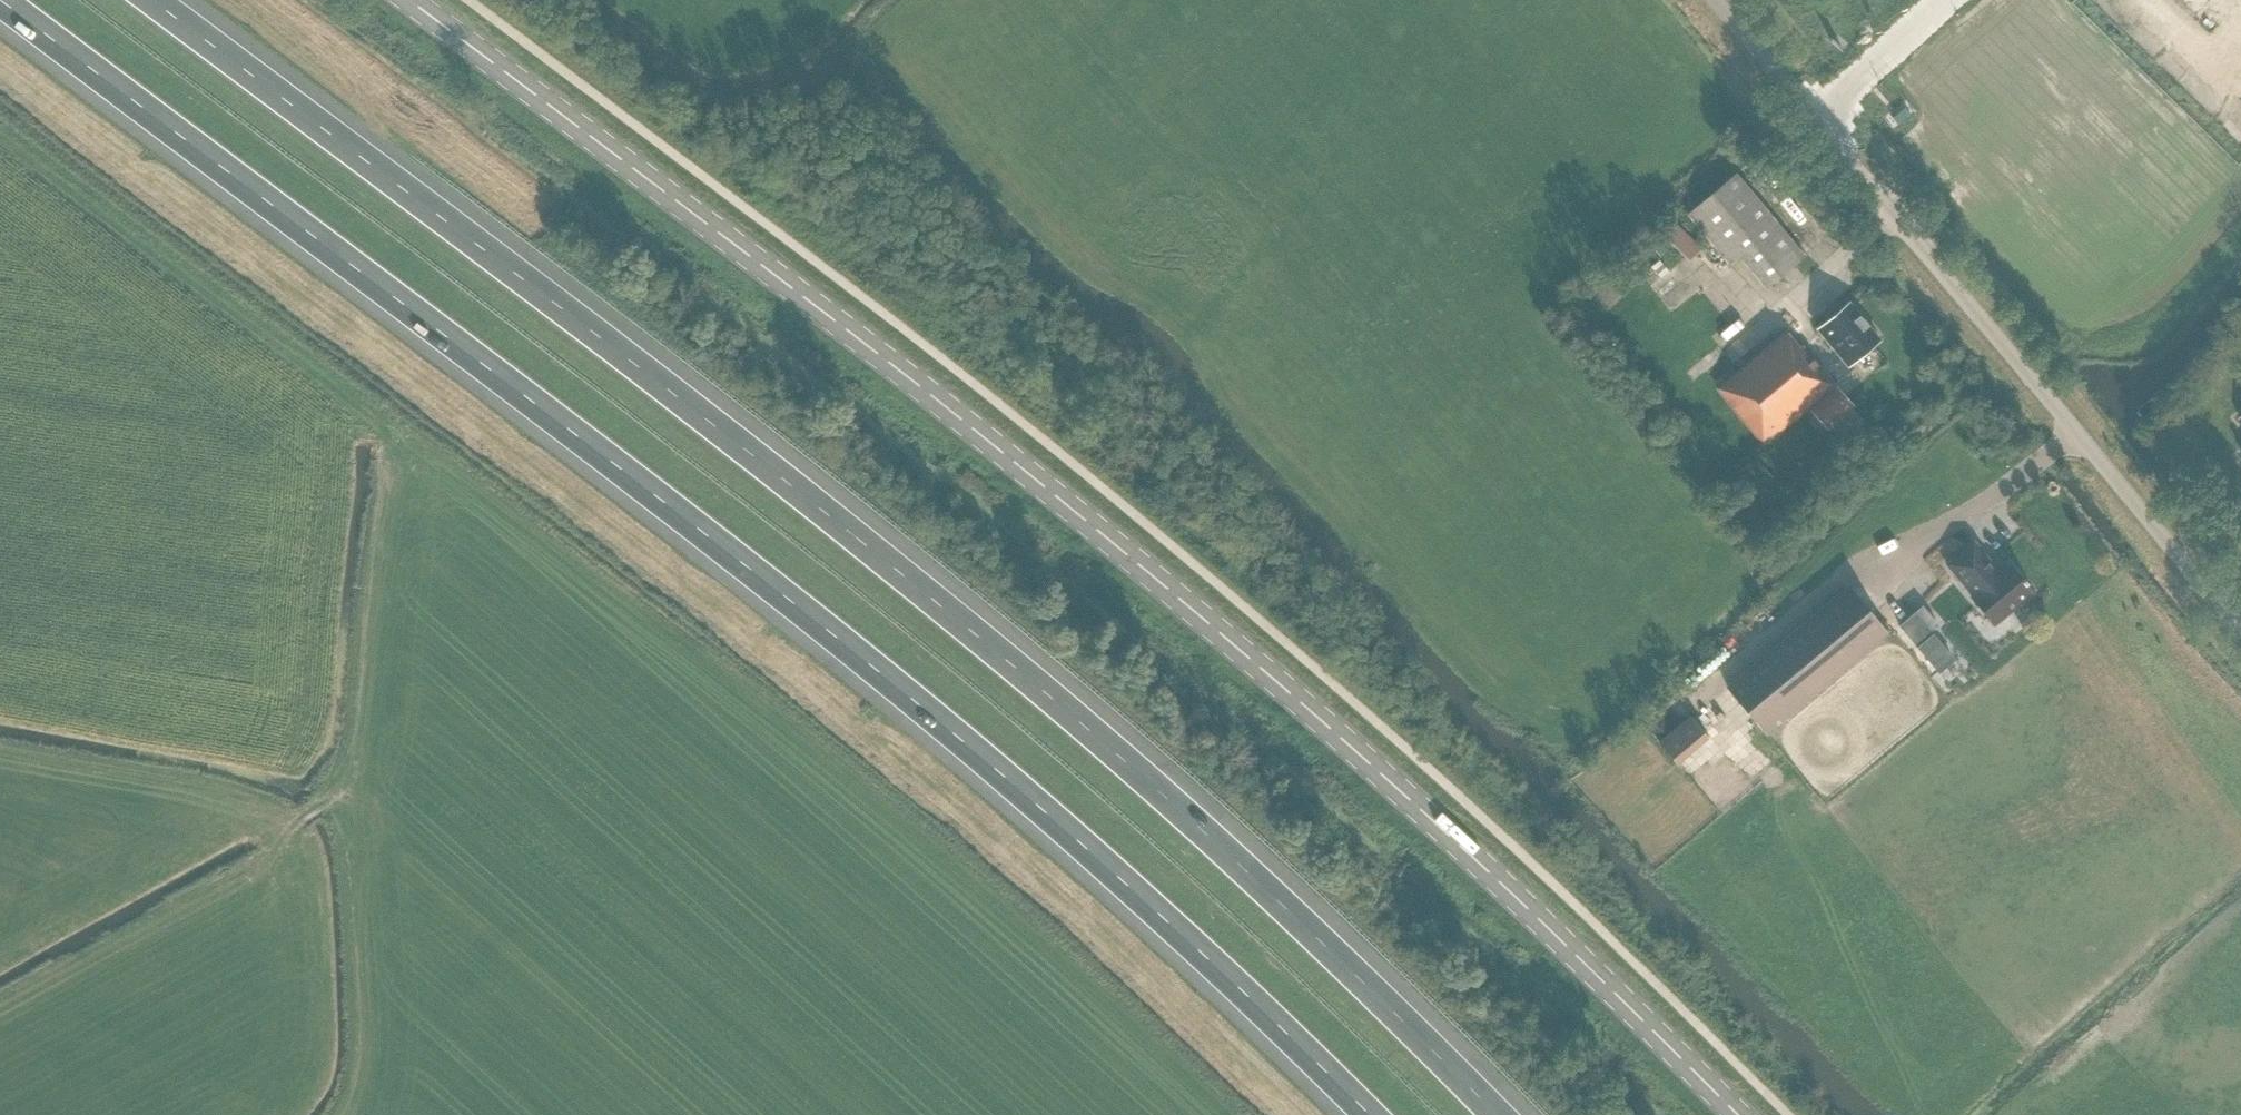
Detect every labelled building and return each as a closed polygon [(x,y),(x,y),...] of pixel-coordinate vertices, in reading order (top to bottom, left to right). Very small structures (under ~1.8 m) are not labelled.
[(1769,284),(1804,256),(1737,174),(1688,216),(1728,263),(1743,251),(1769,284)] [(1858,356),(1879,339),(1850,304),(1829,322),(1830,323),(1821,330),(1849,363),(1857,356),(1858,356)] [(1830,385),(1785,332),(1716,389),(1761,443),(1830,385)] [(1828,429),(1851,407),(1834,389),(1812,411),(1828,429)] [(2000,575),(1974,544),(1948,565),(1974,596),(1972,598),(1994,625),(2033,593),(2026,585),(2028,584),(2025,580),(2023,582),(2010,566),(2000,575)] [(1765,734),(1887,632),(1850,588),(1728,689),(1765,734)] [(1953,659),(1916,615),(1900,627),(1939,674),(1940,673),(1938,672),(1953,659)] [(1658,742),(1677,765),(1708,738),(1689,715),(1658,742)]
